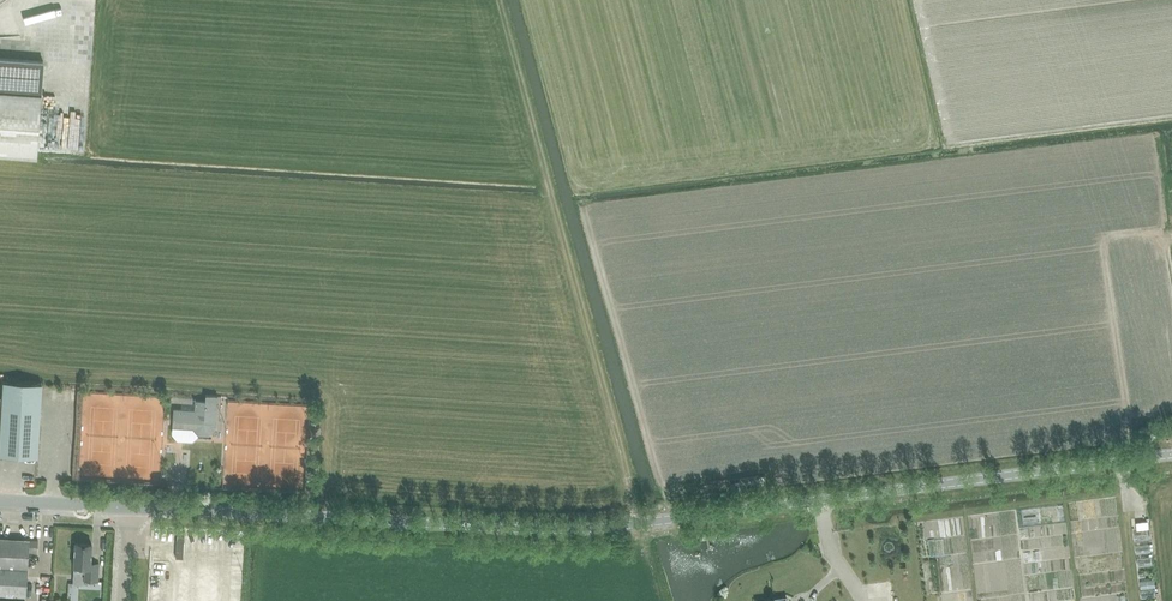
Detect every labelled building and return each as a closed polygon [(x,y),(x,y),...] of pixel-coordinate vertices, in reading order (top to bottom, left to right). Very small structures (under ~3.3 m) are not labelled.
[(38,154),(44,61),(0,59),(0,152),(38,154)] [(3,397),(0,440),(0,457),(37,459),(42,385),(4,382),(3,397)] [(206,395),(206,399),(205,402),(196,402),(195,412),(173,411),(172,430),(195,432),(200,437),(209,437),(217,431),(219,403),(219,399),(219,396),(206,395)] [(177,529),(175,558),(183,559),(185,529),(177,529)] [(27,551),(36,552),(37,541),(23,540),(0,538),(0,600),(23,600),(27,551)] [(74,543),(73,568),(85,568),(84,581),(97,582),(98,563),(90,563),(91,544),(74,543)]
